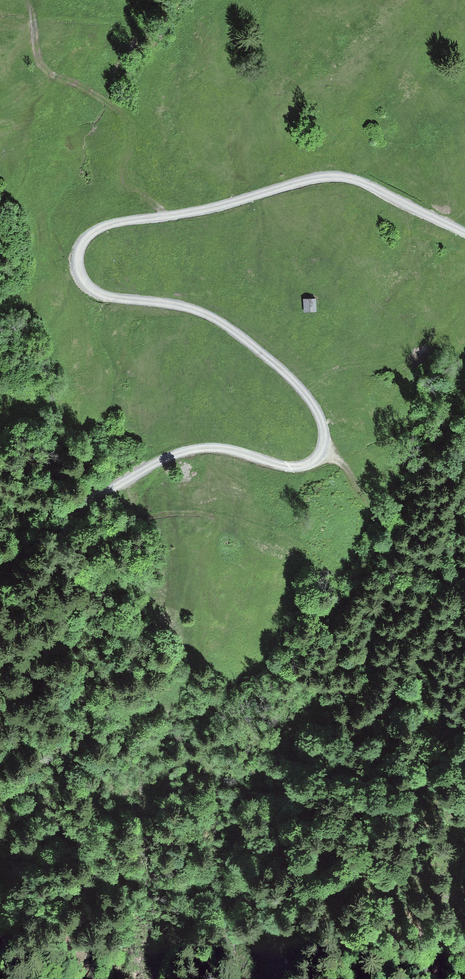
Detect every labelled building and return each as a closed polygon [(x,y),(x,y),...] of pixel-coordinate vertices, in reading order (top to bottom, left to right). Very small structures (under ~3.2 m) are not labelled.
[(313,299),(302,300),(303,315),(314,314),(313,299)]
